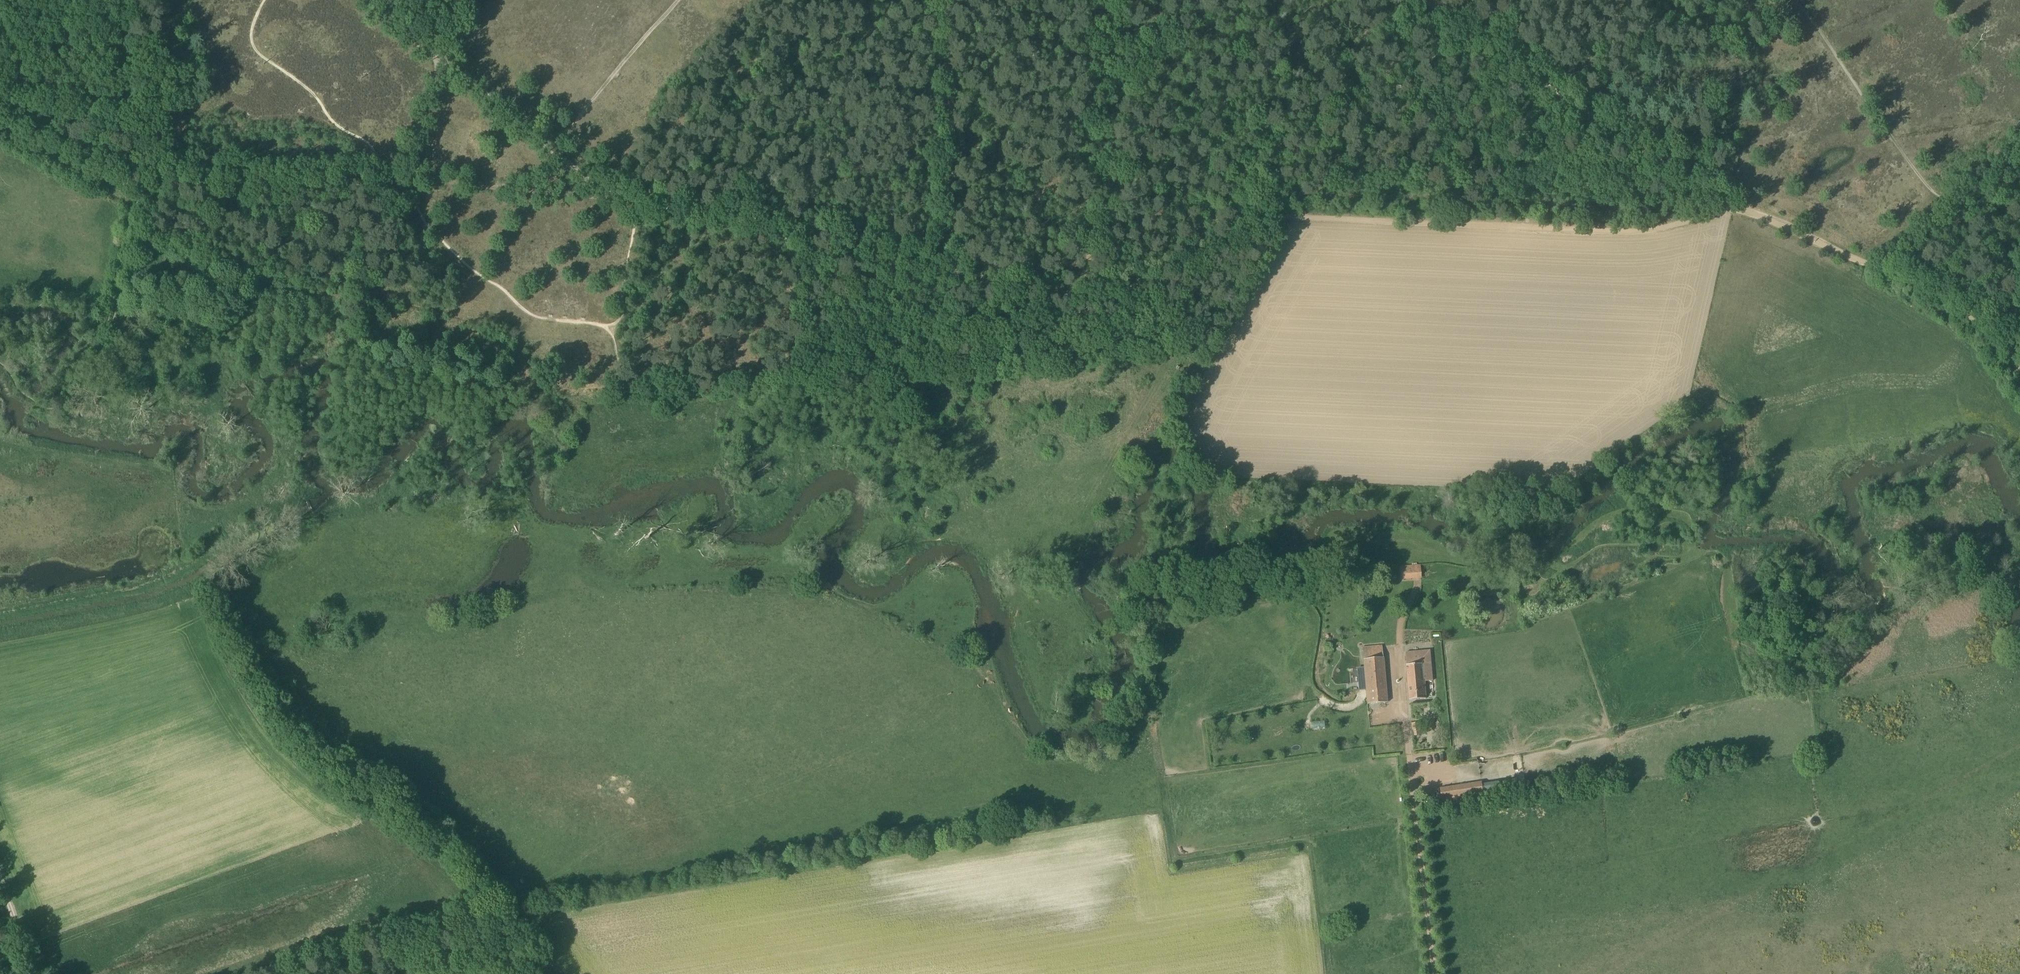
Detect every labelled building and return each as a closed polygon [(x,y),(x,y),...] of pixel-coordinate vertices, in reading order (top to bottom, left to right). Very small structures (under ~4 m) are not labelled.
[(1399,567),(1400,580),(1414,578),(1414,566),(1399,567)] [(1426,652),(1426,651),(1421,651),(1406,653),(1410,700),(1425,699),(1423,681),(1432,680),(1430,651),(1426,652)] [(1387,702),(1383,658),(1363,659),(1367,704),(1387,702)] [(1420,735),(1419,731),(1421,730),(1420,722),(1412,723),(1413,731),(1414,731),(1415,736),(1420,735)] [(1444,806),(1457,804),(1485,799),(1482,783),(1482,781),(1441,788),(1444,806)]
